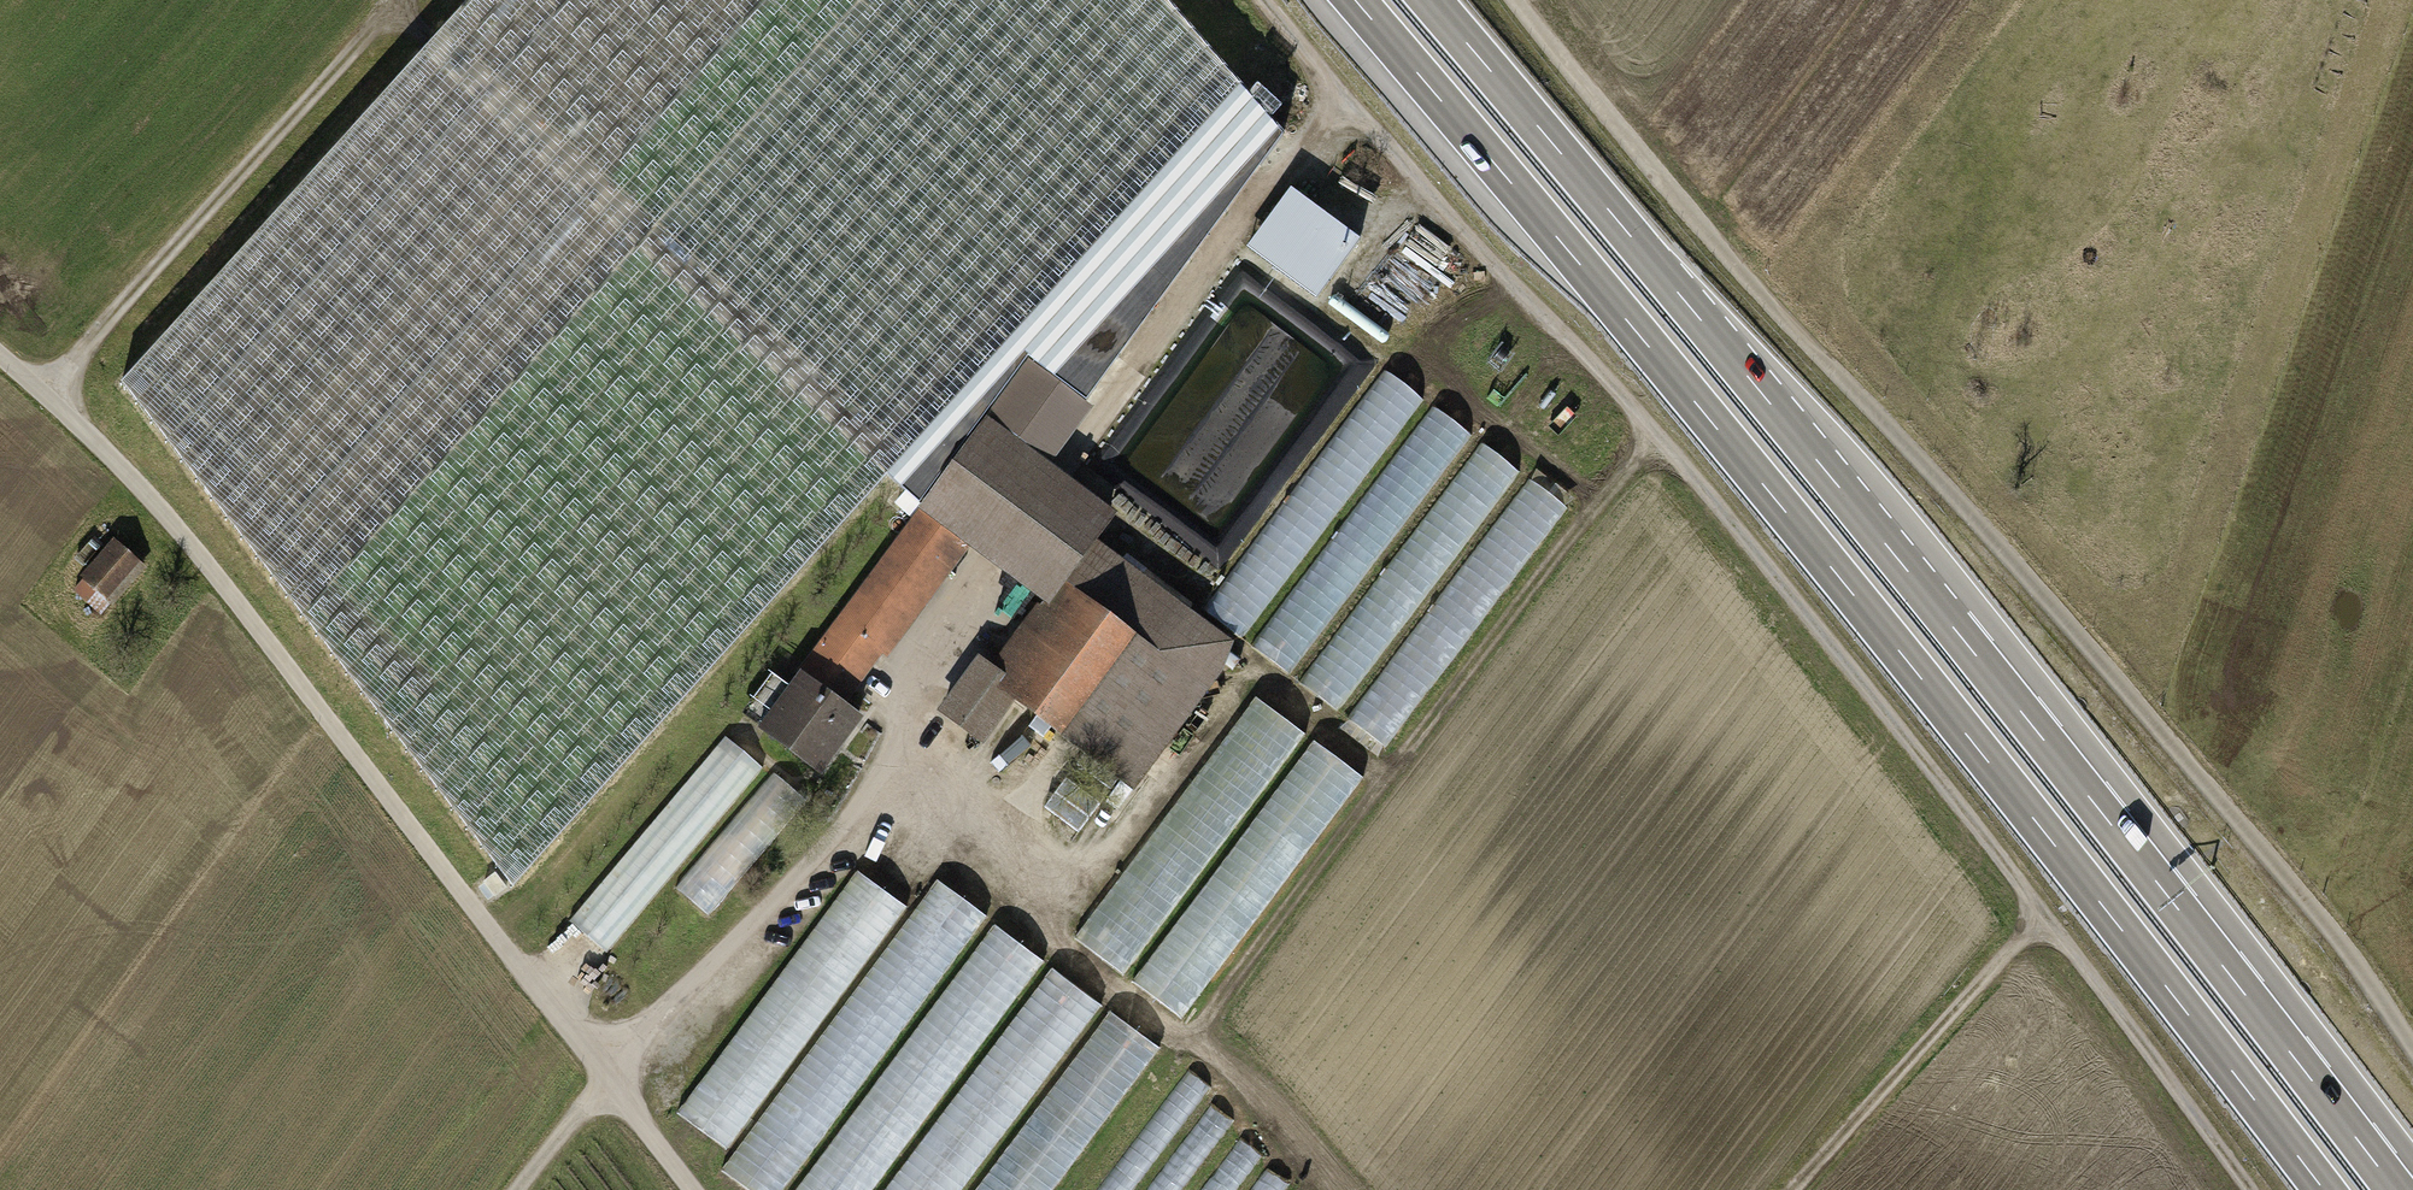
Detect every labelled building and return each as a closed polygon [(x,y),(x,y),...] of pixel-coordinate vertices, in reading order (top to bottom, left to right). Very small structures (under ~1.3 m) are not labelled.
[(1092,392),(1118,357),(1051,297),(1242,86),(1166,0),(471,0),(122,382),(515,887),(887,477),(923,508),(1035,352),(1092,392)] [(1304,167),(1283,185),(1489,419),(1510,400),(1304,167)] [(1283,194),(1261,213),(1378,349),(1400,330),(1283,194)] [(1270,285),(1229,254),(1074,458),(1116,489),(1270,285)] [(1324,325),(1282,294),(1128,497),(1169,529),(1324,325)] [(1376,365),(1334,334),(1180,538),(1221,569),(1376,365)] [(1092,392),(1035,352),(923,508),(761,734),(830,783),(874,721),(859,699),(975,538),(1063,601),(1002,684),(988,674),(960,713),(990,735),(1020,694),(1149,786),(1248,648),(1110,549),(1135,514),(1067,465),(1110,405),(1092,392)] [(1422,402),(1382,373),(1206,607),(1246,637),(1422,402)] [(1469,439),(1429,409),(1253,643),(1293,673),(1469,439)] [(1517,474),(1477,444),(1301,679),(1341,709),(1517,474)] [(1565,508),(1525,479),(1349,713),(1389,743),(1565,508)] [(145,564),(121,543),(79,592),(103,612),(145,564)] [(1077,939),(1123,974),(1303,737),(1256,702),(1077,939)] [(569,923),(605,953),(759,769),(724,739),(569,923)] [(1133,983),(1182,1019),(1362,779),(1313,743),(1133,983)] [(771,774),(675,887),(710,917),(806,804),(771,774)] [(679,1115),(726,1150),(904,910),(857,875),(679,1115)] [(747,1189),(782,1189),(984,919),(936,883),(721,1170),(747,1189)] [(1042,965),(992,928),(797,1189),(874,1189),(1042,965)] [(1098,1008),(1049,973),(886,1189),(961,1189),(1098,1008)] [(1158,1051),(1109,1014),(975,1189),(1053,1189),(1158,1051)] [(1209,1089),(1190,1074),(1101,1189),(1132,1189),(1209,1089)] [(1235,1117),(1215,1101),(1148,1189),(1180,1189),(1235,1117)] [(1265,1154),(1244,1138),(1204,1189),(1237,1189),(1265,1154)] [(1289,1185),(1269,1170),(1253,1189),(1285,1189),(1289,1185)]
